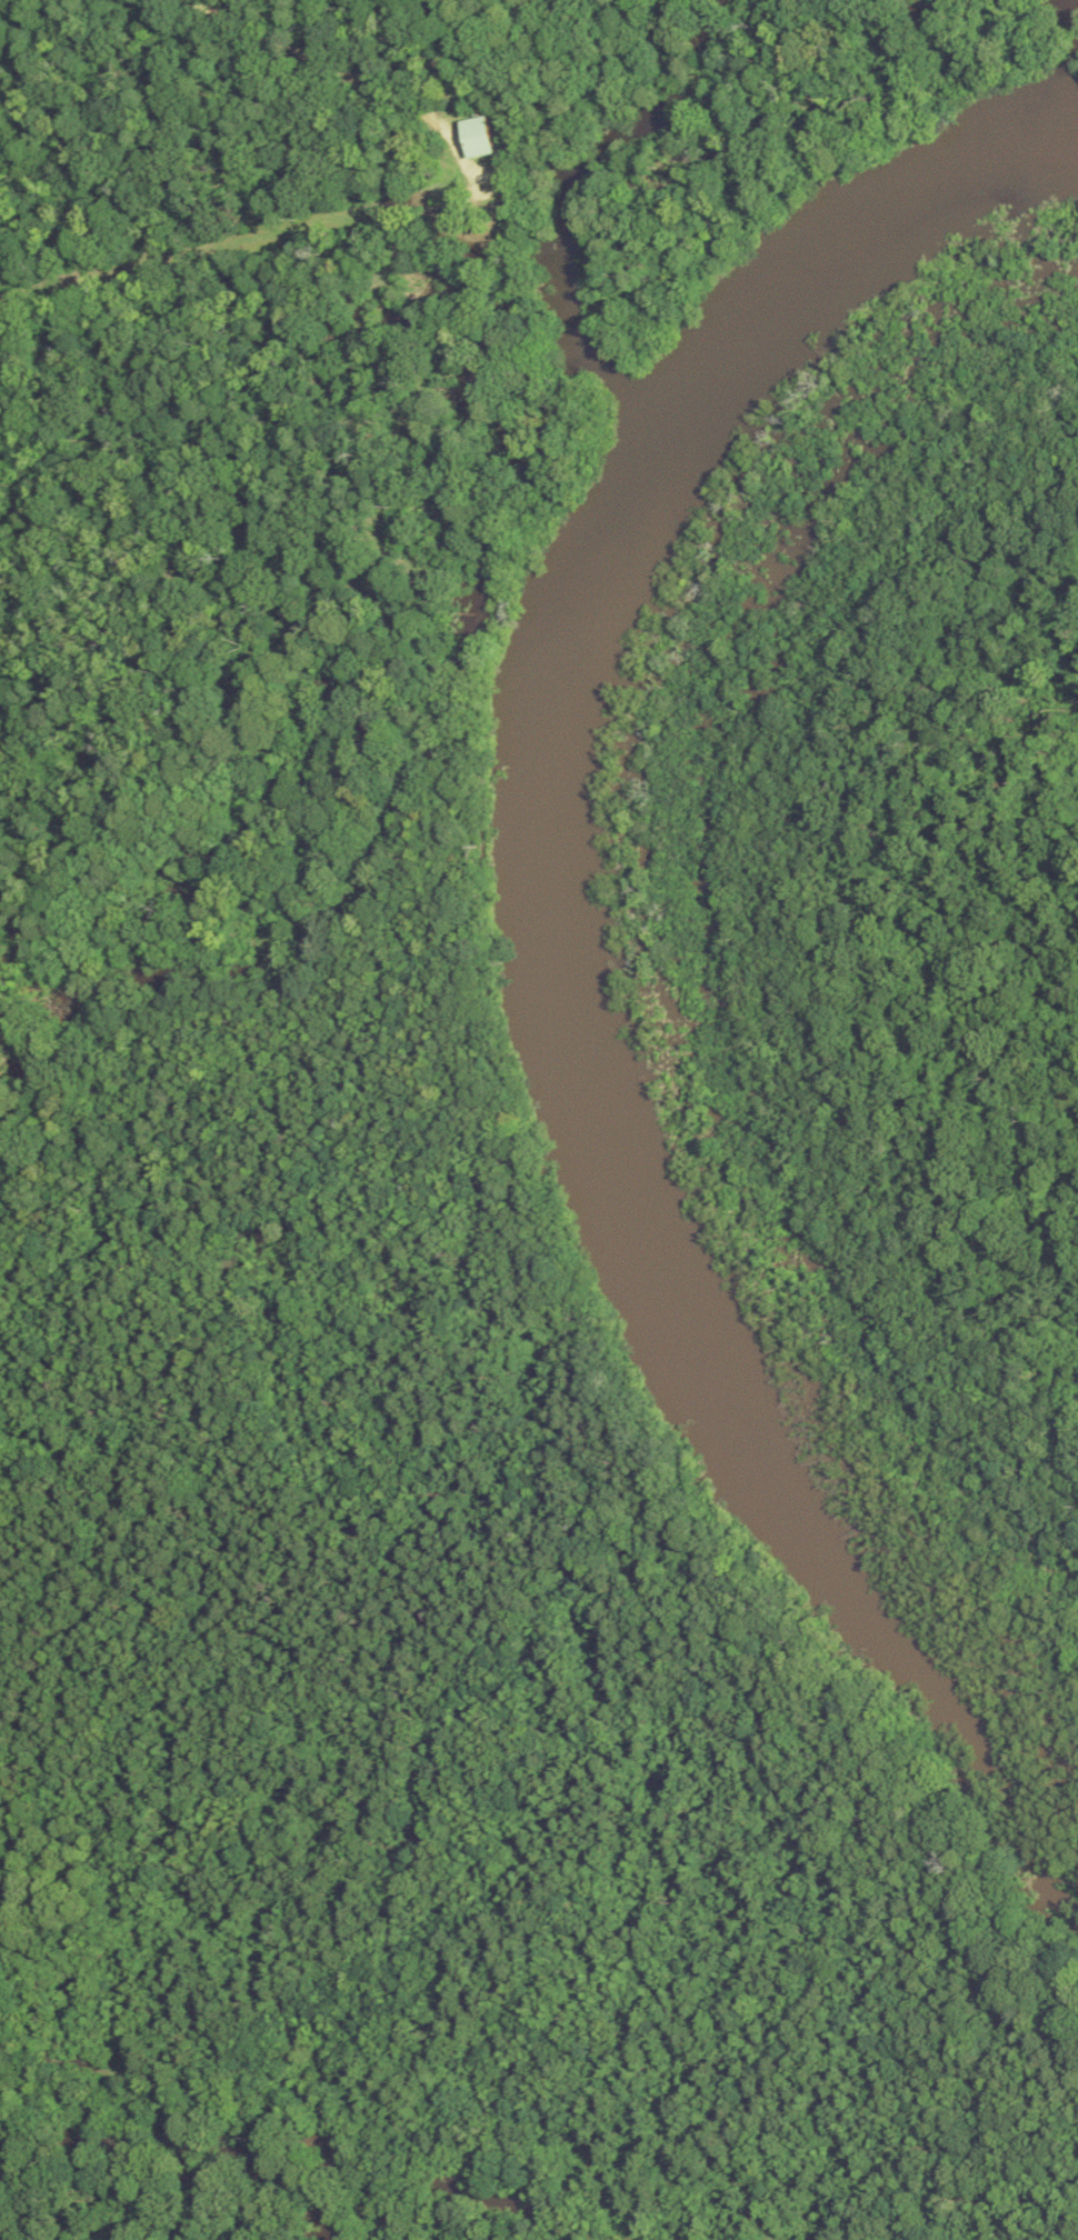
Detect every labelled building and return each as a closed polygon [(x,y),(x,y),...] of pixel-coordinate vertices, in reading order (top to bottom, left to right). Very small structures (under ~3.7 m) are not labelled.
[(468,121),(474,159),(500,155),(495,117),(468,121)]
